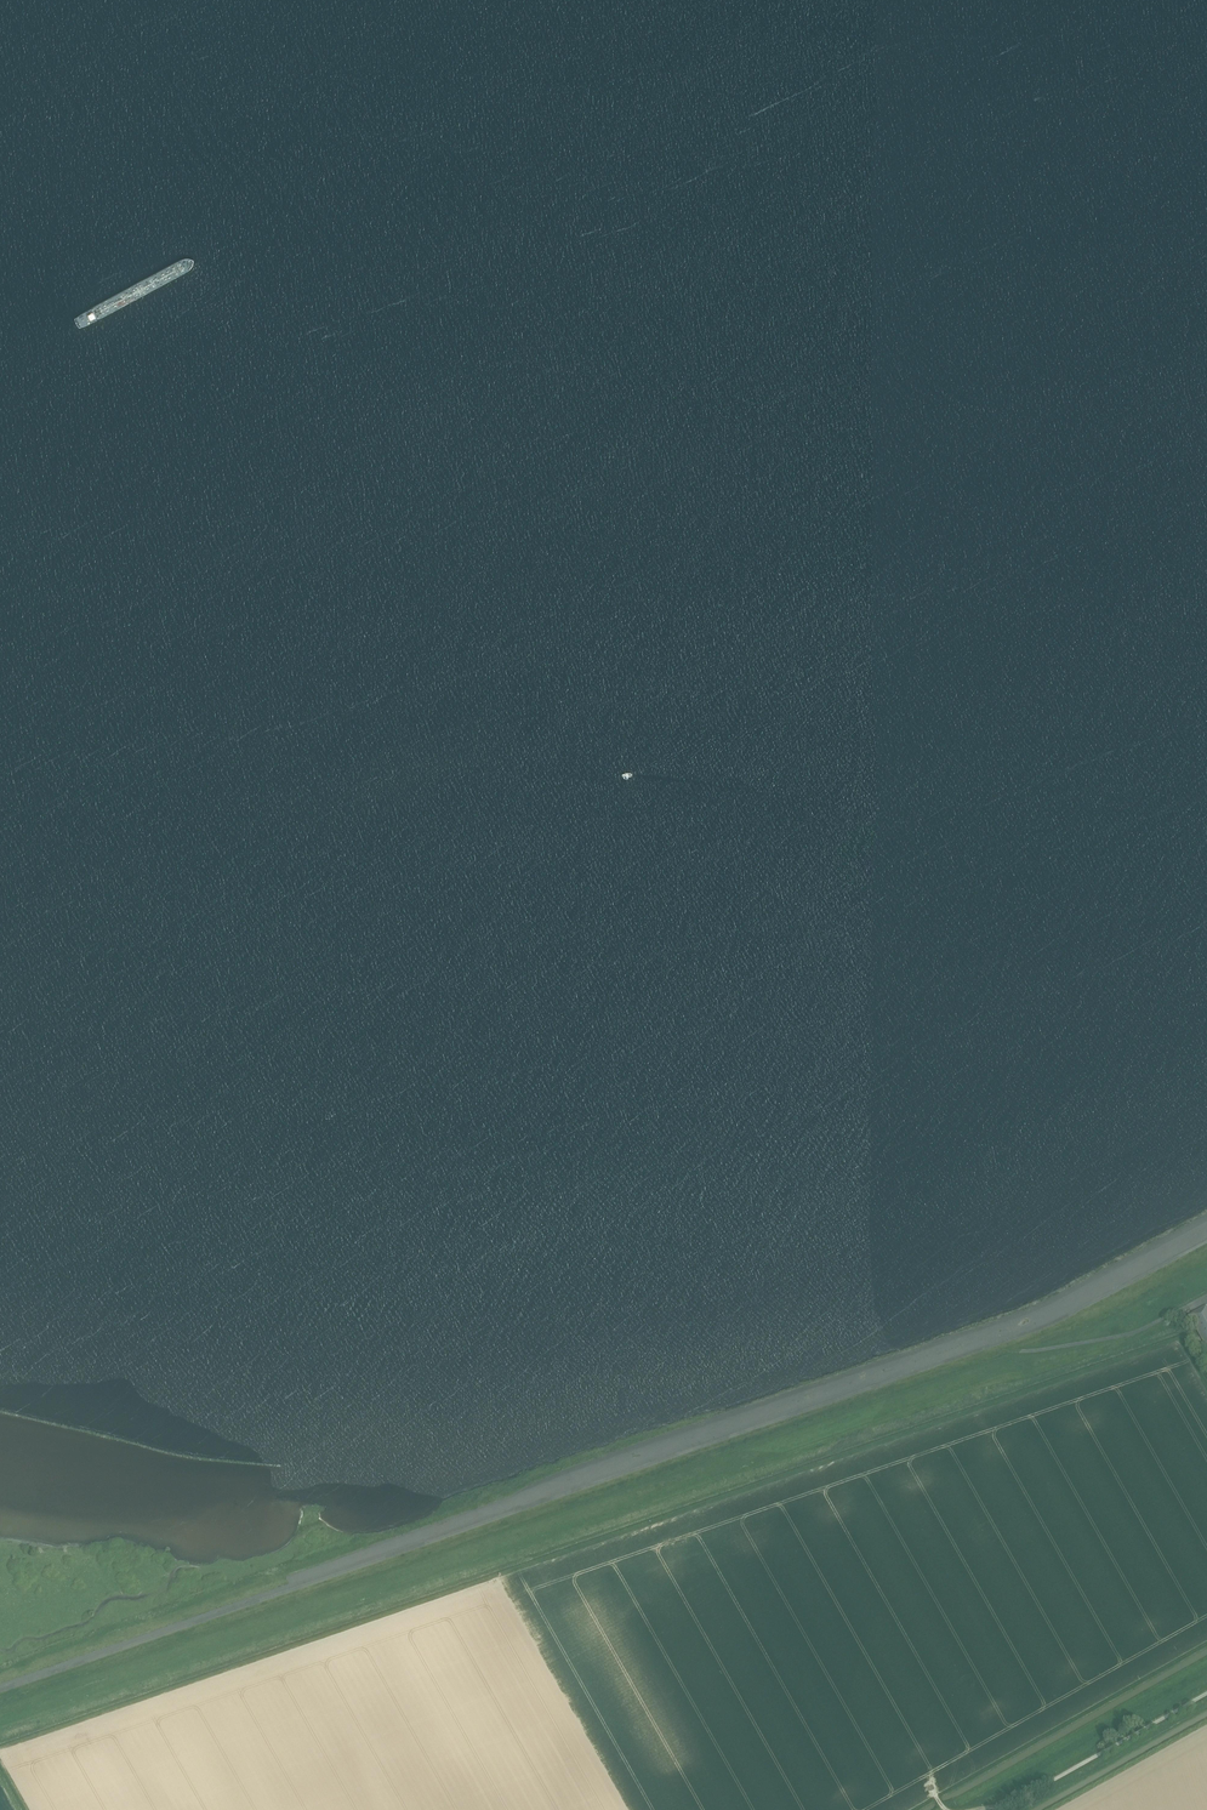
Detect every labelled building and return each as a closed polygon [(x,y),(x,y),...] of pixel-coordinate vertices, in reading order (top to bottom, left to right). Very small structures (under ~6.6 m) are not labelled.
[(1206,1306),(1189,1316),(1203,1341),(1206,1346),(1206,1345),(1206,1306)] [(1109,1752),(1112,1755),(1118,1750),(1115,1747),(1109,1752)]
